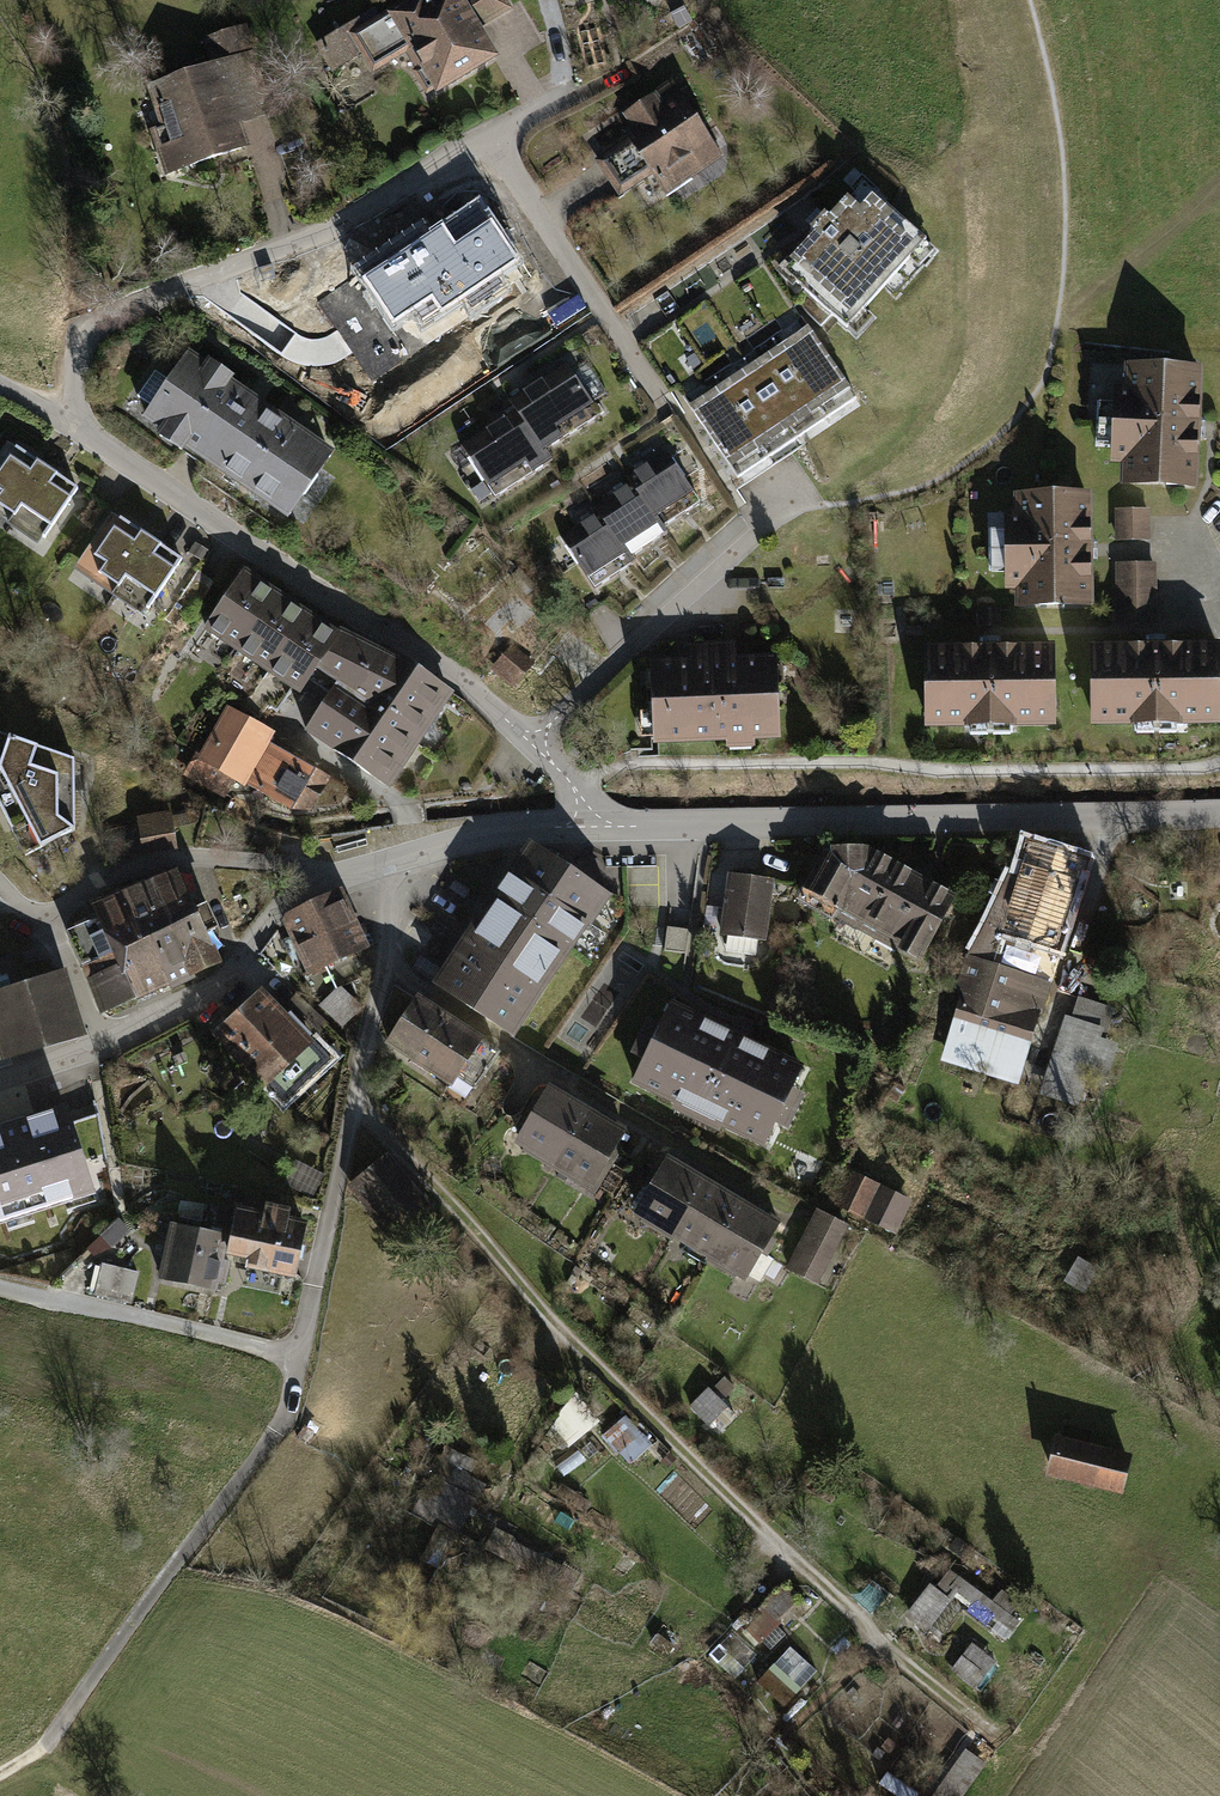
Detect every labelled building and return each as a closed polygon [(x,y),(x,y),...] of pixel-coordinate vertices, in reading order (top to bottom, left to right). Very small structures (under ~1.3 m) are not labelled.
[(435,96),(498,59),(479,28),(512,9),(507,0),(410,0),(362,28),(357,20),(316,44),(332,72),(361,55),(372,72),(408,51),(435,96)] [(152,133),(166,176),(249,148),(241,124),(273,113),(244,28),(207,41),(215,66),(148,89),(161,130),(152,133)] [(638,134),(603,157),(625,192),(657,172),(671,195),(727,159),(678,82),(626,116),(638,134)] [(938,246),(869,182),(782,267),(859,333),(938,246)] [(425,223),(357,268),(393,322),(432,297),(441,310),(518,259),(480,201),(431,233),(425,223)] [(807,323),(691,400),(736,467),(852,389),(807,323)] [(190,350),(141,424),(290,522),(339,448),(190,350)] [(596,417),(561,364),(504,401),(511,411),(457,446),(491,498),(549,460),(542,451),(596,417)] [(1122,371),(1119,483),(1189,485),(1191,372),(1122,371)] [(39,537),(73,490),(11,447),(0,464),(0,510),(39,537)] [(594,511),(556,536),(590,589),(629,564),(625,558),(663,533),(660,529),(698,505),(663,451),(623,476),(628,483),(591,506),(594,511)] [(1019,495),(1020,611),(1093,610),(1092,494),(1019,495)] [(1117,500),(1117,543),(1149,543),(1148,499),(1117,500)] [(115,518),(82,566),(145,608),(177,559),(115,518)] [(1111,561),(1112,624),(1154,623),(1152,560),(1111,561)] [(238,570),(199,629),(293,691),(300,681),(333,632),(238,570)] [(323,696),(299,732),(380,786),(444,690),(384,651),(377,661),(333,632),(300,681),(323,696)] [(1094,722),(1219,720),(1219,643),(1093,644),(1094,722)] [(531,665),(512,648),(494,670),(514,686),(531,665)] [(916,651),(918,727),(1056,724),(1054,648),(916,651)] [(649,657),(652,748),(780,743),(776,651),(649,657)] [(197,754),(188,772),(225,794),(234,777),(295,810),(316,772),(268,744),(272,737),(232,715),(207,759),(197,754)] [(0,736),(0,795),(17,824),(7,829),(21,856),(70,830),(69,760),(0,736)] [(347,789),(316,772),(295,810),(308,805),(339,803),(347,789)] [(171,814),(138,819),(144,853),(176,847),(171,814)] [(1025,836),(997,930),(1056,948),(1085,854),(1025,836)] [(531,843),(433,985),(514,1040),(612,898),(531,843)] [(823,845),(794,896),(921,964),(959,893),(868,845),(823,845)] [(99,925),(69,938),(101,1009),(213,959),(202,934),(213,930),(195,891),(184,896),(172,870),(90,906),(99,925)] [(729,875),(722,938),(769,943),(775,880),(729,875)] [(471,890),(456,880),(450,889),(465,899),(471,890)] [(340,893),(285,919),(293,937),(282,943),(291,964),(304,958),(311,974),(305,977),(315,998),(360,977),(350,957),(367,949),(340,893)] [(962,952),(934,1055),(1020,1078),(1048,974),(962,952)] [(0,987),(0,1062),(78,1039),(57,970),(0,987)] [(361,1008),(341,988),(322,1007),(343,1027),(361,1008)] [(1067,989),(1037,1093),(1086,1107),(1116,1003),(1067,989)] [(260,997),(219,1035),(285,1104),(332,1060),(311,1037),(305,1043),(260,997)] [(498,1052),(418,1000),(390,1043),(451,1083),(456,1077),(474,1089),(498,1052)] [(689,1008),(653,1087),(805,1158),(842,1078),(689,1008)] [(556,1097),(519,1156),(596,1203),(633,1144),(556,1097)] [(0,1132),(0,1227),(97,1197),(69,1110),(0,1132)] [(680,1151),(638,1226),(755,1290),(796,1215),(680,1151)] [(381,1153),(345,1183),(386,1231),(422,1201),(381,1153)] [(836,1213),(890,1226),(899,1191),(845,1177),(836,1213)] [(848,1226),(815,1209),(784,1268),(818,1285),(848,1226)] [(236,1211),(226,1258),(249,1263),(247,1273),(295,1283),(307,1226),(236,1211)] [(228,1240),(171,1229),(160,1283),(217,1295),(228,1240)] [(136,1302),(142,1276),(104,1268),(99,1294),(136,1302)] [(731,1413),(712,1393),(691,1413),(710,1433),(731,1413)] [(652,1449),(626,1422),(603,1444),(629,1471),(652,1449)] [(1065,1434),(1053,1478),(1135,1500),(1147,1456),(1065,1434)] [(490,1489),(440,1463),(411,1517),(461,1544),(490,1489)] [(804,1617),(778,1594),(744,1632),(770,1654),(804,1617)] [(836,1659),(811,1639),(795,1658),(819,1678),(836,1659)] [(758,1662),(735,1640),(722,1655),(745,1676),(758,1662)] [(974,1651),(960,1669),(978,1683),(992,1665),(974,1651)]
